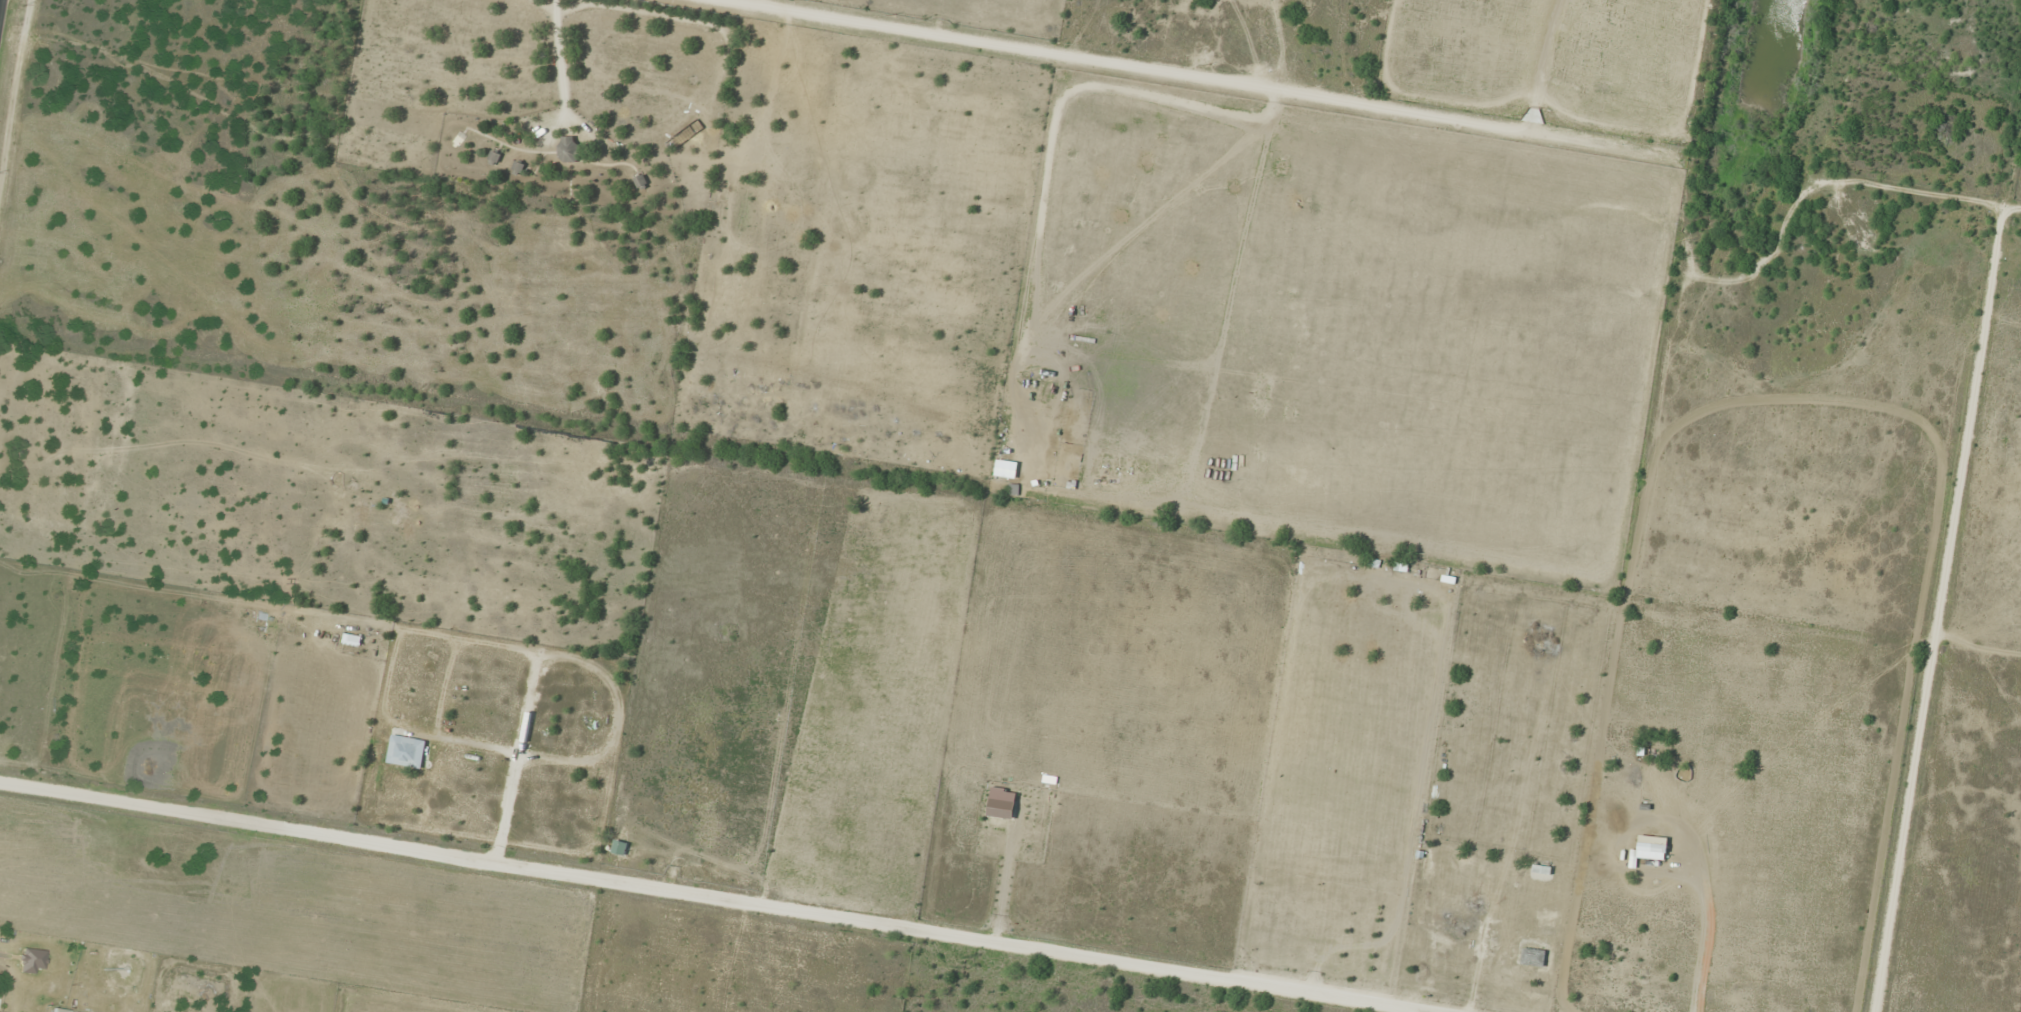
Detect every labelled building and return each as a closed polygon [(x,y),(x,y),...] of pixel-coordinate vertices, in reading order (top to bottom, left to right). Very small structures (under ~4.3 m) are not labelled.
[(457,148),(463,140),(456,135),(450,143),(457,148)] [(576,162),(576,137),(559,137),(559,162),(576,162)]
